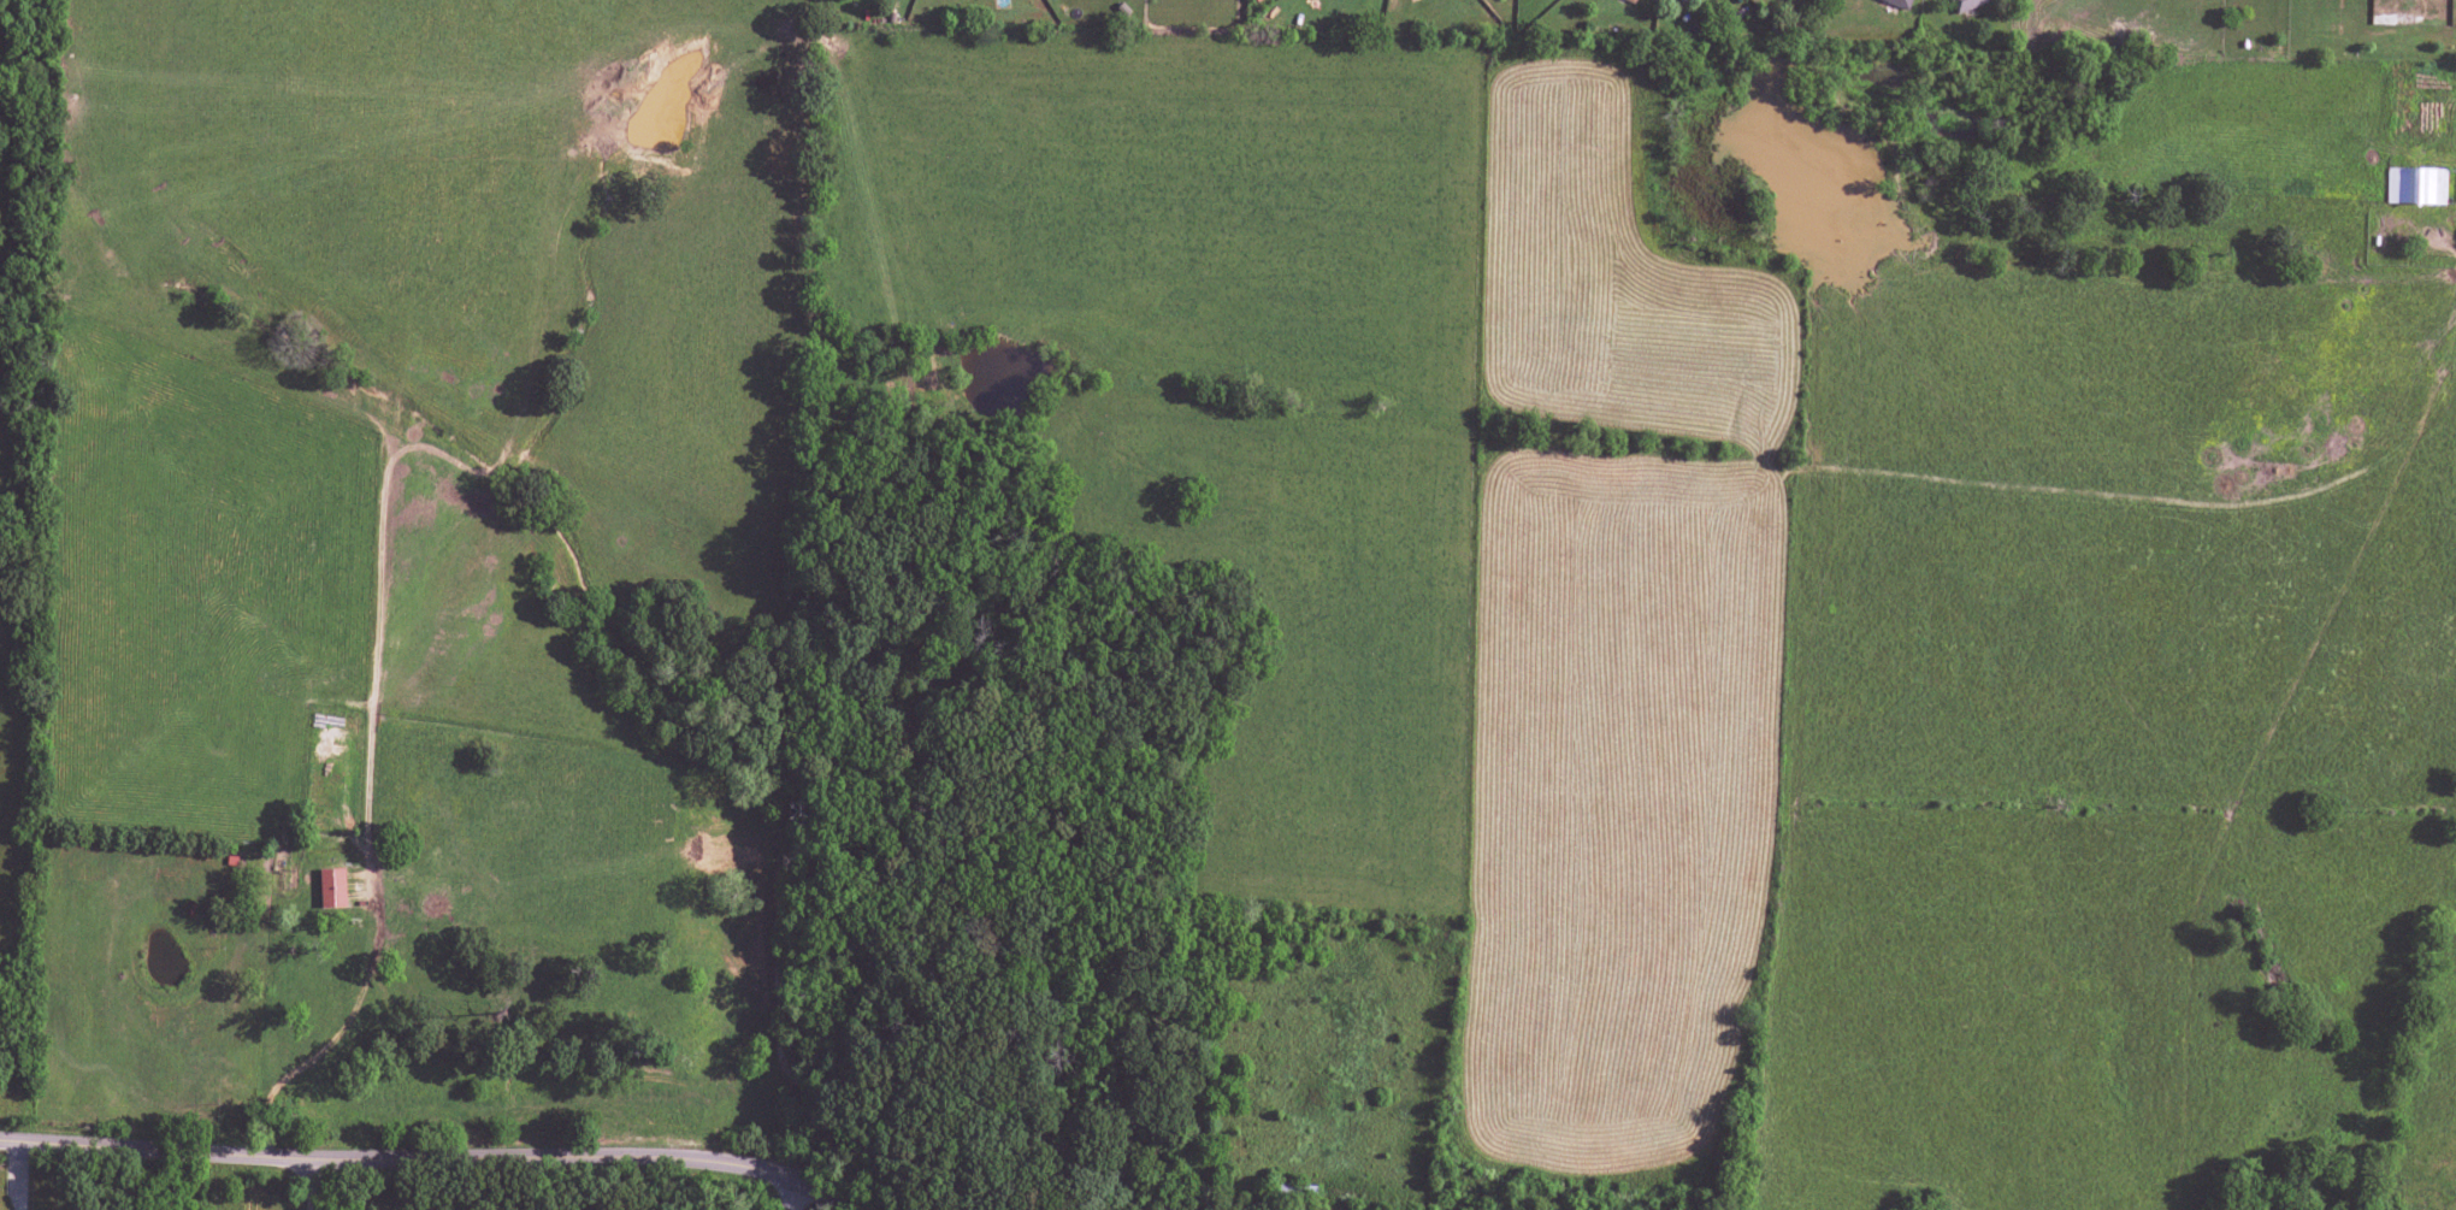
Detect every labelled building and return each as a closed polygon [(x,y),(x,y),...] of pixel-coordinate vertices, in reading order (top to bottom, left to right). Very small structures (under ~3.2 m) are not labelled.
[(1911,0),(1879,0),(1907,10),(1911,0)] [(1988,2),(1987,0),(1950,0),(1956,15),(1988,2)] [(2445,205),(2445,169),(2386,168),(2386,204),(2445,205)] [(321,908),(345,907),(344,869),(319,870),(321,908)]
